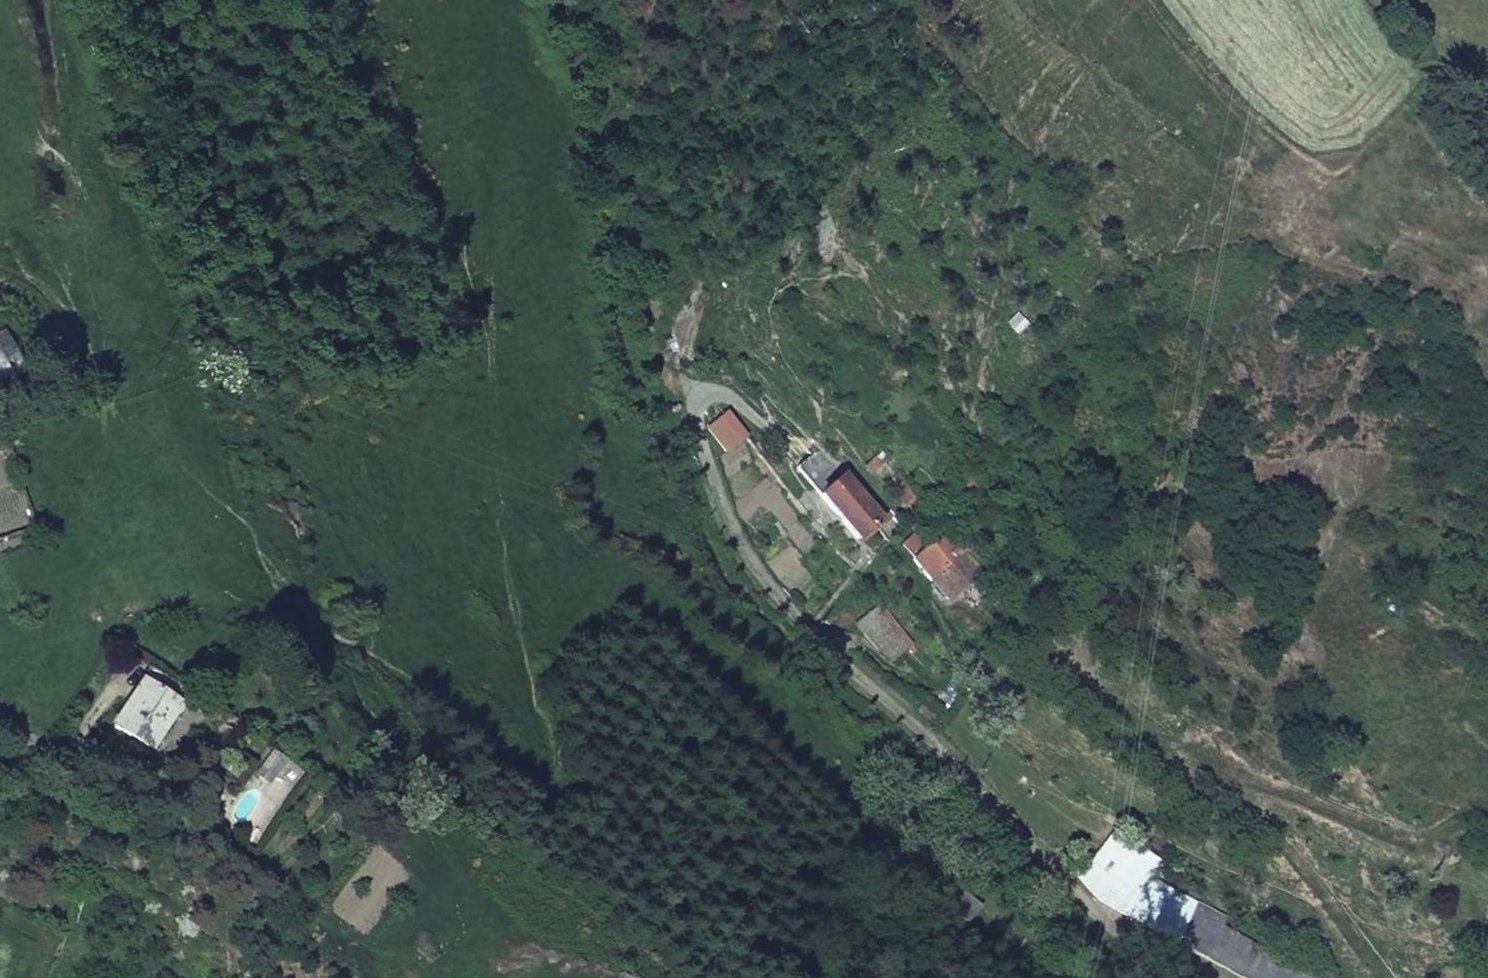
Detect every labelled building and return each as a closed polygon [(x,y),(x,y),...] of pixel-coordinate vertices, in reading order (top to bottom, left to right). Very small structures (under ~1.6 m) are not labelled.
[(21,372),(1,330),(0,330),(0,383),(21,372)] [(723,417),(705,433),(723,455),(742,440),(723,417)] [(830,481),(808,453),(794,465),(850,539),(875,518),(841,473),(830,481)] [(914,559),(940,602),(980,577),(965,554),(955,561),(942,540),(914,559)] [(859,617),(892,653),(913,635),(879,598),(859,617)] [(180,702),(149,683),(138,704),(129,698),(113,724),(151,748),(180,702)] [(1118,913),(1144,926),(1139,936),(1167,950),(1172,941),(1245,977),(1269,977),(1272,972),(1282,977),(1311,977),(1277,958),(1274,964),(1209,932),(1213,924),(1133,883),(1118,913)]
